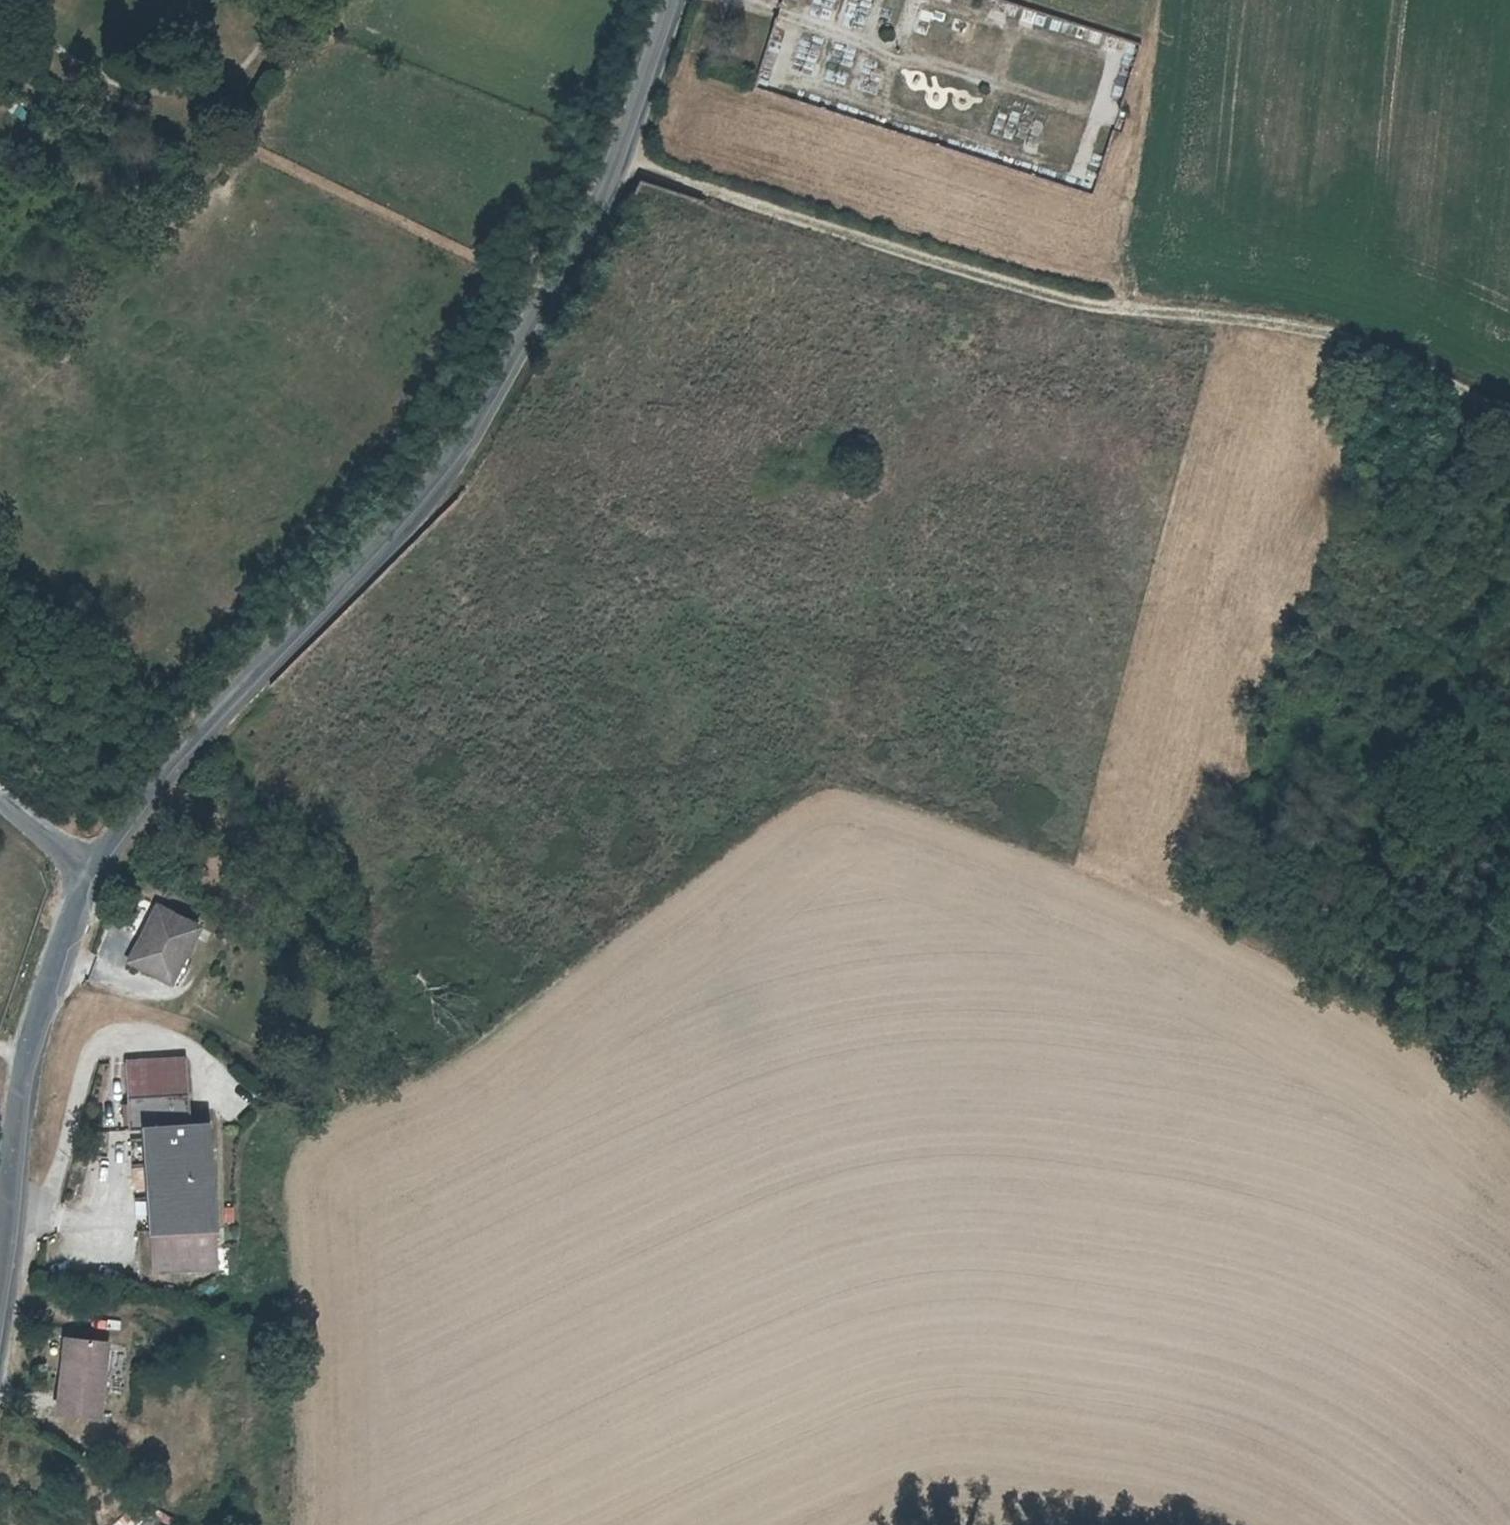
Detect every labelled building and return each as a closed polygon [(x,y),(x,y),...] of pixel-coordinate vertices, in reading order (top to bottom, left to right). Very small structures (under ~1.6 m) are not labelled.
[(206,918),(163,897),(163,899),(203,925),(206,918)] [(136,956),(179,975),(203,925),(163,899),(136,956)] [(154,1124),(170,1266),(231,1260),(229,1249),(215,1117),(200,1119),(199,1097),(194,1051),(130,1058),(132,1081),(137,1127),(154,1124)] [(116,1333),(80,1332),(72,1332),(71,1409),(114,1410),(116,1338),(116,1333)] [(158,1512),(137,1524),(166,1524),(158,1512)]
